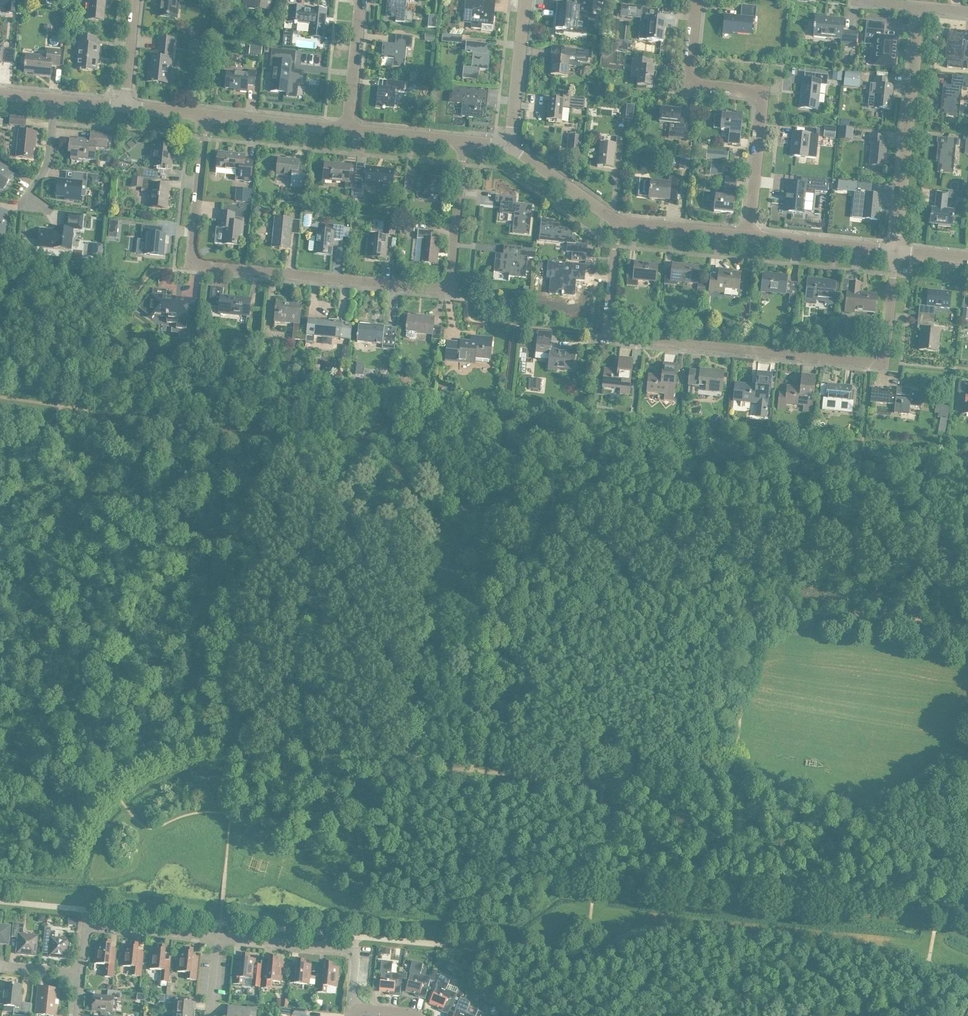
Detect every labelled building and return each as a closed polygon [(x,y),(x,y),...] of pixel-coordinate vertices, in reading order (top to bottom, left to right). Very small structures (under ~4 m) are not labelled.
[(87,19),(103,20),(105,0),(89,0),(87,19)] [(159,15),(175,17),(177,0),(159,0),(158,3),(160,3),(159,15)] [(243,7),(273,10),(273,0),(244,0),(243,7)] [(386,2),(388,3),(387,15),(396,16),(395,20),(404,21),(406,0),(387,0),(386,2)] [(462,22),(471,22),(470,28),(480,29),(481,23),(492,24),(493,10),(481,9),(482,0),(464,0),(462,22)] [(577,21),(578,11),(583,11),(583,13),(592,14),(594,0),(593,0),(569,0),(568,5),(557,4),(555,28),(572,30),(573,21),(577,21)] [(724,15),(722,33),(731,34),(731,32),(750,33),(752,19),(755,20),(756,6),(737,4),(741,5),(740,16),(724,15)] [(621,5),(620,16),(640,18),(638,38),(646,39),(662,41),(663,27),(664,22),(664,20),(657,20),(658,9),(642,7),(621,5)] [(289,6),(288,21),(295,22),(294,23),(297,23),(297,22),(309,24),(308,36),(323,38),(324,25),(325,16),(326,10),(289,6)] [(825,15),(814,14),(812,36),(840,38),(839,43),(855,45),(857,31),(842,30),(843,19),(825,17),(825,15)] [(866,21),(865,35),(877,36),(874,63),(894,65),(896,38),(882,36),(884,23),(866,21)] [(44,24),(43,32),(51,32),(51,25),(44,24)] [(291,47),(293,30),(284,29),(282,46),(291,47)] [(947,59),(946,67),(967,69),(967,59),(967,31),(949,29),(949,36),(948,35),(946,59),(947,59)] [(395,34),(395,35),(400,35),(399,43),(382,42),(381,57),(393,58),(392,66),(404,67),(406,47),(411,48),(412,36),(395,34)] [(463,36),(442,34),(442,42),(462,44),(463,36)] [(96,37),(78,35),(78,44),(76,67),(98,69),(100,45),(96,44),(96,37)] [(171,58),(173,38),(159,37),(158,52),(161,52),(160,57),(149,56),(147,81),(158,82),(158,80),(168,81),(170,58),(171,58)] [(486,53),(487,43),(466,41),(464,52),(472,53),(471,67),(463,66),(462,77),(478,79),(479,68),(488,69),(490,53),(486,53)] [(261,56),(262,46),(250,45),(249,54),(261,56)] [(579,66),(580,60),(589,61),(590,50),(562,48),(561,58),(552,57),(550,75),(567,76),(569,65),(579,66)] [(24,71),(39,73),(39,74),(50,75),(51,64),(58,65),(60,50),(48,49),(47,56),(26,54),(24,71)] [(287,95),(289,83),(302,84),(303,71),(290,70),(291,64),(294,64),(296,51),(271,49),(269,70),(272,70),(270,91),(286,92),(286,95),(287,95)] [(653,78),(656,73),(653,71),(653,68),(651,67),(652,60),(632,58),(630,75),(638,76),(637,85),(652,86),(653,78)] [(247,84),(254,85),(255,70),(248,70),(248,73),(226,71),(225,87),(238,88),(237,90),(247,91),(247,84)] [(845,71),(844,79),(860,80),(861,72),(845,71)] [(801,90),(803,90),(801,102),(800,102),(800,107),(819,109),(819,104),(818,104),(820,84),(827,85),(828,75),(815,73),(814,80),(802,79),(801,90)] [(940,115),(958,116),(961,87),(967,87),(967,76),(952,75),(951,86),(943,85),(940,115)] [(874,107),(889,109),(892,85),(887,85),(888,78),(874,77),(873,84),(877,84),(874,107)] [(376,106),(394,108),(396,91),(404,92),(405,82),(386,80),(386,86),(378,85),(376,106)] [(460,115),(483,117),(486,90),(483,90),(483,89),(450,85),(448,100),(462,102),(460,115)] [(563,95),(562,100),(548,98),(546,120),(561,122),(563,107),(584,110),(585,97),(563,95)] [(690,109),(689,112),(676,110),(677,107),(669,107),(668,110),(660,109),(659,122),(675,123),(673,136),(668,136),(668,137),(687,138),(690,109)] [(731,136),(728,135),(728,142),(740,143),(742,114),(736,113),(735,115),(722,114),(721,116),(714,115),(713,128),(732,130),(731,136)] [(10,116),(9,124),(20,125),(20,130),(18,130),(16,156),(32,158),(33,148),(34,143),(35,143),(37,132),(24,130),(24,126),(25,126),(26,118),(10,116)] [(823,137),(834,138),(836,127),(825,125),(823,137)] [(852,128),(838,126),(837,138),(851,140),(852,128)] [(805,134),(793,132),(790,155),(799,156),(798,161),(799,162),(804,163),(805,162),(806,157),(808,157),(810,137),(816,138),(817,129),(805,128),(805,134)] [(72,149),(71,157),(94,160),(96,146),(105,147),(107,134),(91,133),(90,140),(78,138),(78,140),(70,139),(69,149),(72,149)] [(857,134),(856,144),(866,145),(865,155),(862,154),(861,163),(864,163),(863,172),(880,174),(883,145),(876,144),(877,135),(857,134)] [(937,143),(936,157),(938,158),(938,163),(937,171),(952,173),(954,153),(957,153),(958,145),(959,139),(947,138),(938,137),(937,143)] [(597,166),(614,168),(615,152),(622,152),(623,138),(616,138),(615,144),(599,143),(597,166)] [(155,153),(153,166),(165,167),(165,169),(167,169),(167,168),(170,168),(172,154),(173,155),(174,147),(153,145),(152,153),(155,153)] [(677,145),(676,156),(688,157),(689,146),(677,145)] [(234,179),(242,180),(244,182),(248,182),(250,181),(253,159),(244,159),(245,154),(217,151),(216,168),(238,171),(238,174),(235,174),(234,179)] [(291,186),(304,187),(305,166),(299,166),(299,159),(277,157),(276,174),(292,176),(291,186)] [(690,160),(679,159),(678,168),(689,169),(690,160)] [(355,173),(349,172),(350,165),(325,162),(323,179),(345,181),(345,188),(353,189),(355,173)] [(2,188),(12,175),(0,166),(0,187),(2,188)] [(394,169),(366,167),(365,183),(379,184),(378,190),(392,191),(394,169)] [(143,170),(142,177),(157,178),(158,171),(143,170)] [(73,172),(72,181),(58,180),(56,195),(71,197),(71,199),(80,200),(81,185),(86,186),(87,174),(73,172)] [(714,211),(733,213),(737,173),(726,172),(723,196),(715,195),(714,211)] [(363,173),(355,173),(353,189),(362,189),(363,173)] [(425,173),(424,190),(419,190),(417,192),(417,196),(419,198),(428,199),(430,197),(430,193),(443,194),(442,199),(443,199),(445,174),(425,173)] [(161,179),(157,178),(142,177),(132,176),(131,186),(141,187),(141,191),(149,191),(148,205),(168,207),(170,187),(156,185),(157,179),(161,179)] [(403,193),(411,194),(412,177),(405,176),(403,193)] [(668,183),(650,181),(650,179),(638,178),(637,195),(649,196),(648,198),(669,200),(669,192),(677,193),(678,177),(669,176),(668,183)] [(786,200),(785,210),(803,212),(803,211),(805,193),(814,194),(814,191),(827,192),(828,180),(801,177),(801,183),(790,182),(788,182),(786,195),(786,200)] [(855,192),(852,217),(862,218),(878,220),(881,196),(869,195),(870,189),(858,187),(857,192),(855,192)] [(930,223),(953,225),(954,210),(946,209),(947,193),(936,192),(935,203),(936,203),(936,208),(931,208),(930,223)] [(512,232),(529,234),(532,204),(515,203),(516,197),(497,195),(496,201),(503,202),(502,212),(514,214),(512,232)] [(223,228),(222,244),(238,245),(238,249),(239,249),(240,230),(243,231),(243,223),(233,222),(234,213),(220,212),(219,228),(223,228)] [(64,228),(55,228),(55,231),(41,229),(40,246),(70,249),(72,230),(83,231),(84,215),(66,213),(64,228)] [(292,219),(274,217),(271,247),(279,247),(279,248),(281,249),(281,248),(289,248),(291,233),(299,234),(300,220),(292,219)] [(559,223),(553,223),(553,220),(541,218),(539,240),(567,243),(566,251),(573,252),(572,259),(585,261),(587,244),(575,243),(575,236),(570,236),(570,232),(564,231),(565,228),(558,227),(559,223)] [(109,231),(116,231),(117,221),(110,220),(109,231)] [(395,223),(385,222),(383,236),(369,234),(367,256),(373,257),(373,259),(378,259),(378,258),(380,259),(380,258),(385,258),(387,234),(394,235),(395,223)] [(414,232),(415,223),(404,222),(403,230),(414,232)] [(342,240),(343,226),(325,224),(324,230),(316,229),(314,250),(309,250),(309,251),(324,252),(324,253),(327,253),(327,252),(332,253),(332,252),(330,252),(332,239),(342,240)] [(157,233),(157,226),(142,225),(140,239),(145,240),(144,254),(162,255),(163,244),(164,244),(165,234),(157,233)] [(420,262),(436,263),(439,240),(431,239),(432,231),(418,229),(417,238),(422,239),(420,262)] [(495,253),(493,272),(509,273),(509,280),(509,276),(525,278),(527,257),(534,258),(535,249),(521,247),(520,256),(495,253)] [(626,285),(637,286),(638,279),(653,280),(653,282),(654,282),(656,262),(655,262),(655,263),(636,262),(636,260),(635,260),(635,265),(629,265),(629,261),(628,261),(626,285)] [(548,261),(546,277),(550,278),(550,285),(549,293),(555,293),(555,294),(561,294),(561,295),(563,295),(563,294),(574,295),(575,286),(571,286),(571,279),(575,280),(584,280),(585,264),(564,262),(564,266),(559,266),(559,262),(548,261)] [(674,280),(696,282),(698,266),(672,264),(671,269),(665,269),(664,283),(673,284),(674,280)] [(718,274),(710,274),(709,290),(724,292),(724,288),(738,289),(737,293),(738,293),(740,272),(726,271),(726,269),(718,268),(718,274)] [(786,281),(787,275),(763,273),(761,290),(791,294),(790,303),(796,304),(798,282),(786,281)] [(804,308),(805,308),(806,297),(825,299),(825,303),(832,304),(831,311),(832,311),(835,280),(808,277),(804,308)] [(860,283),(850,282),(849,291),(847,290),(845,311),(854,312),(854,308),(874,310),(873,314),(874,314),(876,294),(859,292),(860,283)] [(697,283),(697,291),(705,292),(705,284),(697,283)] [(211,286),(209,305),(219,306),(218,314),(220,314),(246,317),(245,324),(246,324),(249,296),(248,296),(222,294),(223,287),(211,286)] [(196,299),(165,297),(166,290),(152,288),(151,295),(149,295),(139,308),(149,315),(149,317),(154,318),(156,315),(166,316),(166,321),(176,322),(176,327),(187,328),(188,321),(194,321),(196,299)] [(951,292),(928,290),(927,306),(930,306),(948,308),(948,312),(949,312),(951,292)] [(274,321),(299,324),(301,304),(276,302),(274,321)] [(930,306),(927,306),(919,305),(918,313),(929,314),(930,306)] [(918,313),(917,320),(934,322),(934,315),(918,313)] [(421,315),(421,316),(408,315),(407,326),(405,326),(405,328),(406,328),(406,336),(409,338),(413,338),(417,337),(417,334),(432,335),(431,338),(440,339),(441,325),(433,325),(434,316),(421,315)] [(307,320),(306,332),(305,340),(305,343),(314,343),(314,336),(340,339),(340,338),(350,339),(350,340),(352,323),(315,320),(315,321),(307,320)] [(934,322),(917,320),(917,328),(922,329),(920,341),(919,341),(919,350),(937,352),(939,330),(932,329),(932,325),(933,325),(934,322)] [(358,324),(356,341),(382,344),(383,340),(394,341),(396,328),(358,324)] [(191,338),(197,334),(192,328),(187,333),(191,338)] [(291,339),(305,340),(306,332),(292,331),(291,339)] [(491,338),(471,336),(470,342),(460,341),(460,343),(447,341),(445,360),(473,363),(474,361),(488,363),(488,359),(489,359),(491,338)] [(536,352),(549,353),(547,369),(557,370),(557,368),(574,370),(574,365),(575,365),(575,362),(574,362),(575,353),(568,352),(568,350),(550,348),(551,340),(537,339),(536,352)] [(342,344),(340,358),(347,359),(349,345),(342,344)] [(517,348),(516,360),(529,362),(531,350),(517,348)] [(632,359),(619,358),(617,370),(604,368),(604,369),(602,369),(601,378),(603,378),(602,390),(603,390),(603,385),(620,387),(620,392),(628,393),(632,359)] [(663,364),(662,376),(648,375),(646,396),(647,396),(647,391),(665,393),(664,398),(673,399),(676,365),(663,364)] [(727,372),(699,369),(699,370),(689,369),(688,382),(687,394),(690,394),(692,382),(698,383),(697,385),(698,385),(698,383),(706,384),(705,389),(721,391),(723,372),(727,372)] [(756,384),(734,382),(732,401),(759,403),(757,416),(766,417),(770,374),(757,373),(756,384)] [(802,375),(800,388),(787,387),(787,394),(779,393),(778,407),(785,408),(786,403),(803,404),(803,410),(811,411),(814,377),(802,375)] [(532,379),(531,388),(540,389),(541,379),(532,378),(532,379)] [(959,381),(958,392),(965,392),(963,414),(967,414),(967,382),(959,381)] [(851,386),(827,384),(826,397),(823,396),(821,409),(852,412),(853,400),(850,399),(851,386)] [(911,388),(896,387),(896,390),(871,388),(870,402),(894,404),(894,412),(908,414),(909,406),(919,407),(920,393),(911,392),(911,388)] [(24,924),(13,923),(11,937),(17,937),(16,953),(36,955),(38,935),(23,934),(24,924)] [(8,945),(10,925),(0,924),(0,944),(8,945)] [(45,927),(43,945),(49,946),(48,957),(67,959),(70,939),(57,938),(58,932),(50,931),(51,928),(45,927)] [(94,963),(105,964),(104,976),(113,977),(116,948),(110,948),(111,940),(104,939),(104,944),(96,943),(94,963)] [(132,967),(132,975),(141,976),(143,951),(137,950),(138,943),(131,942),(131,947),(124,946),(122,966),(132,967)] [(159,945),(158,949),(151,949),(149,969),(161,970),(160,980),(168,981),(170,954),(164,953),(165,945),(159,945)] [(187,979),(196,980),(198,956),(192,956),(193,948),(186,947),(186,952),(179,951),(177,971),(187,972),(187,979)] [(261,980),(263,964),(255,964),(255,959),(248,958),(248,954),(242,953),(241,961),(235,960),(233,984),(242,985),(242,978),(252,979),(251,987),(261,988),(261,987),(261,980)] [(263,963),(263,964),(261,980),(261,987),(271,988),(272,981),(281,982),(283,962),(275,961),(276,956),(270,956),(269,963),(263,963)] [(309,979),(311,965),(303,964),(304,959),(297,958),(297,966),(291,966),(289,983),(309,985),(309,984),(309,979)] [(319,968),(316,992),(325,993),(326,986),(337,987),(339,967),(331,967),(332,962),(325,961),(325,969),(319,968)] [(381,973),(379,993),(388,993),(389,992),(391,994),(393,994),(393,996),(400,996),(402,974),(391,973),(392,962),(381,961),(380,973),(381,973)] [(410,973),(405,992),(413,994),(415,993),(416,995),(418,996),(418,997),(425,999),(430,977),(420,974),(423,963),(412,961),(409,972),(410,973)] [(436,986),(428,1004),(437,1008),(438,1007),(439,1009),(441,1010),(441,1011),(447,1014),(450,1007),(456,994),(456,993),(446,989),(450,979),(440,974),(435,986),(436,986)] [(23,1015),(28,1015),(30,1015),(31,1003),(21,1002),(21,1000),(19,1000),(21,985),(5,984),(5,992),(0,992),(0,1004),(3,1004),(3,1005),(14,1006),(13,1014),(23,1015)] [(37,989),(35,1014),(56,1015),(57,1015),(60,989),(38,987),(37,989)] [(121,991),(108,990),(107,996),(93,995),(92,1010),(112,1012),(113,998),(120,998),(121,991)] [(454,1009),(455,1010),(453,1015),(474,1015),(465,1013),(470,1002),(460,998),(461,996),(456,994),(450,1007),(454,1009)] [(192,1008),(195,1009),(195,1004),(178,1002),(179,997),(172,996),(171,1003),(175,1003),(174,1015),(189,1015),(192,1015),(192,1008)] [(250,998),(250,1001),(252,1004),(256,1004),(258,1002),(258,999),(256,996),(253,996),(250,998)] [(227,1015),(249,1015),(255,1015),(256,1009),(231,1006),(230,1013),(228,1012),(227,1015)]
